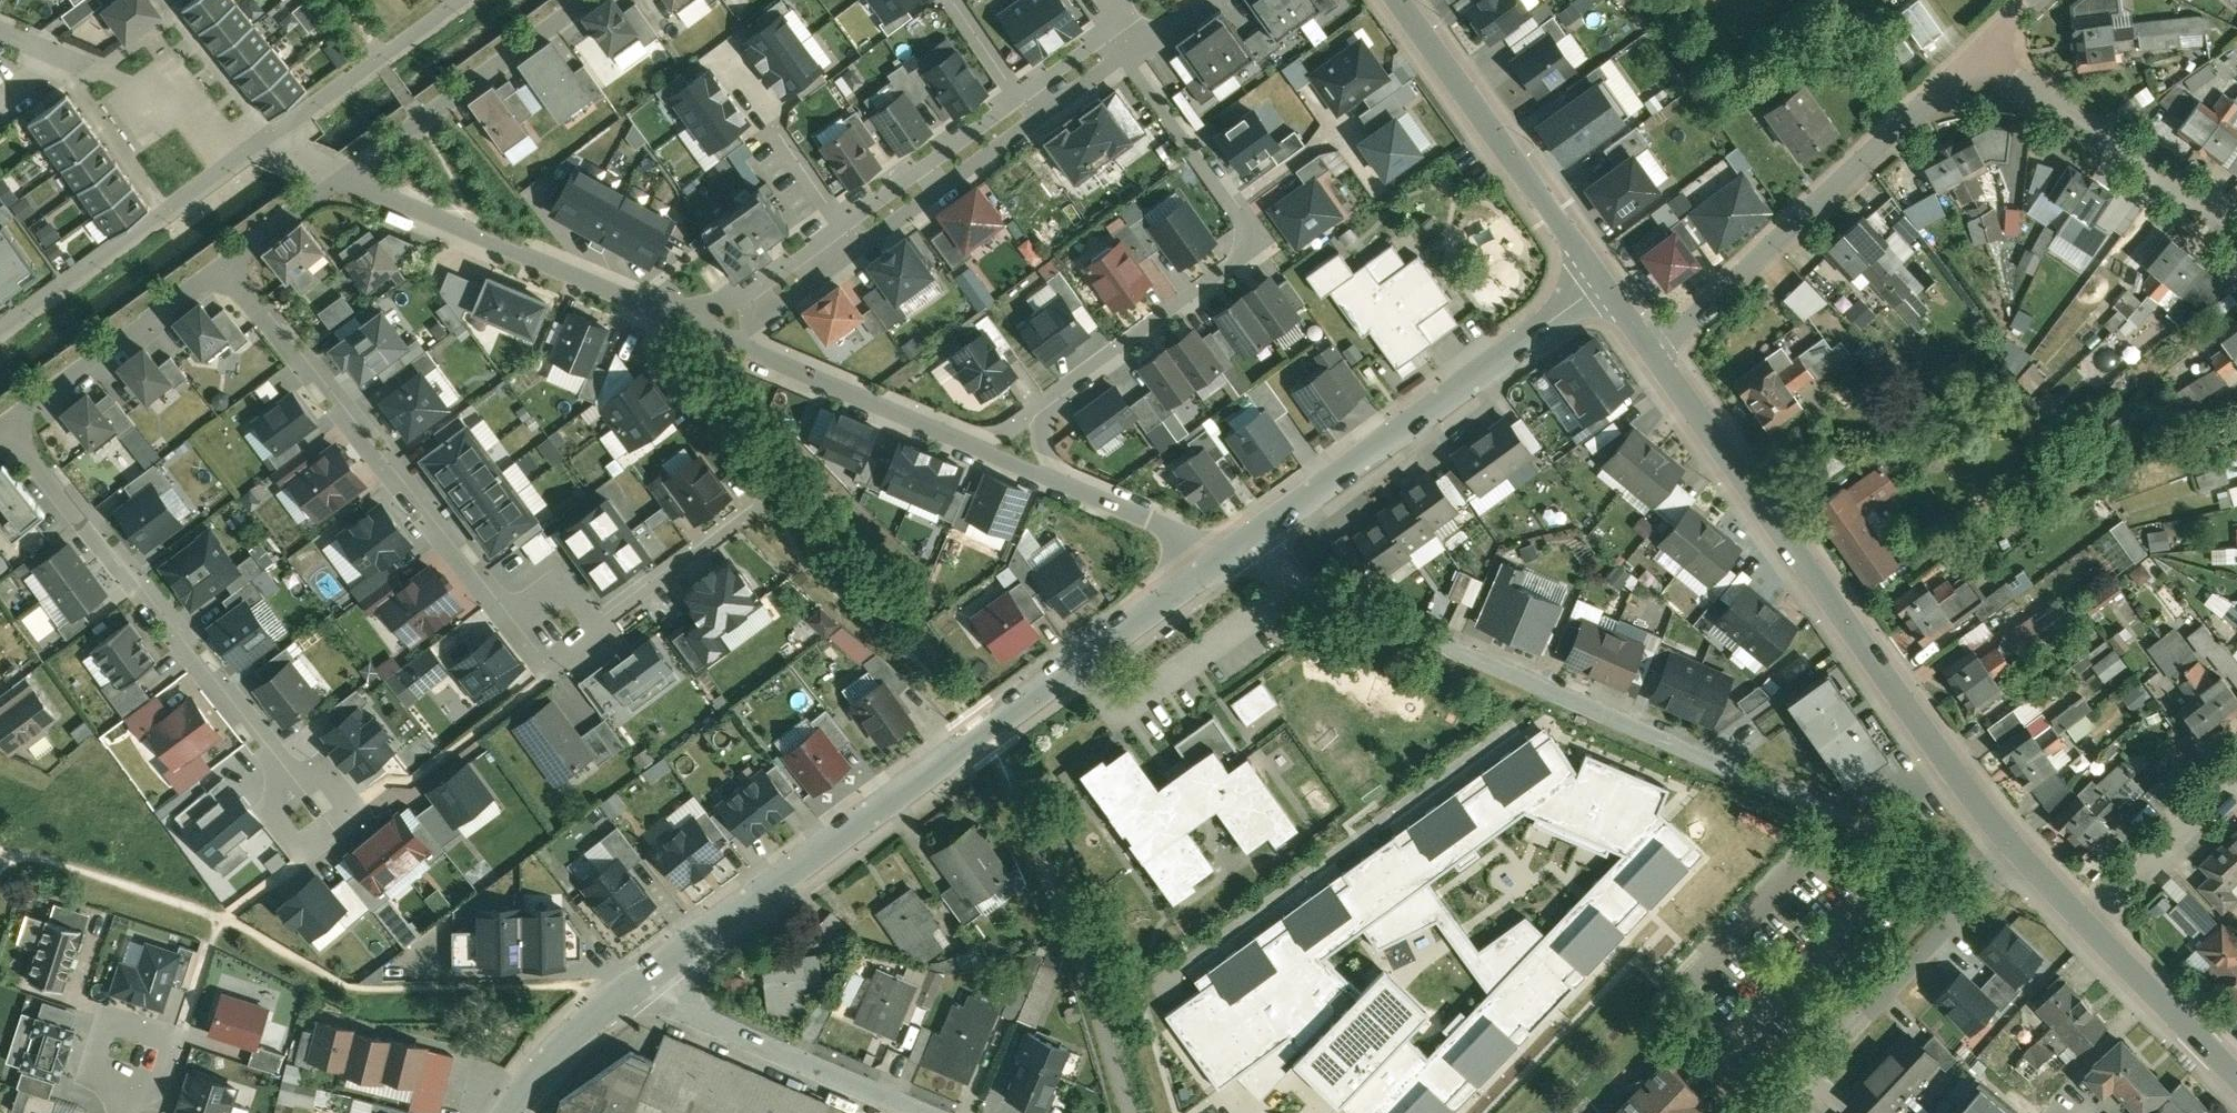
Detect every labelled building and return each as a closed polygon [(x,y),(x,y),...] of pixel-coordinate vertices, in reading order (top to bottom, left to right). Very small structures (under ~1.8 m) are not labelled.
[(62,13),(72,28),(95,11),(87,0),(81,0),(75,4),(62,13)] [(104,0),(87,0),(95,11),(106,3),(104,0)] [(108,9),(129,38),(161,14),(152,0),(120,0),(108,9)] [(184,8),(202,30),(238,1),(238,0),(194,0),(184,8)] [(587,16),(616,56),(641,38),(643,37),(625,12),(616,0),(610,0),(587,16)] [(678,12),(694,0),(670,0),(678,12)] [(884,17),(904,3),(909,0),(872,0),(884,17)] [(1001,14),(1032,60),(1057,43),(1027,0),(1022,0),(1001,14)] [(1057,43),(1080,27),(1062,0),(1027,0),(1057,43)] [(1300,10),(1293,0),(1267,0),(1283,22),(1300,10)] [(1300,10),(1314,0),(1293,0),(1300,10)] [(1454,2),(1461,13),(1479,0),(1457,0),(1454,2)] [(1467,11),(1489,40),(1500,32),(1502,34),(1518,23),(1516,21),(1531,10),(1523,0),(1481,0),(1467,11)] [(1557,9),(1566,21),(1593,0),(1569,0),(1557,9)] [(1920,0),(1914,0),(1898,11),(1920,43),(1940,29),(1920,0)] [(2073,4),(2074,15),(2073,16),(2077,32),(2078,42),(2134,35),(2132,22),(2112,25),(2110,12),(2121,11),(2120,0),(2077,0),(2073,4)] [(238,1),(202,30),(220,52),(256,23),(238,1)] [(763,33),(788,15),(778,1),(753,19),(763,33)] [(313,12),(305,2),(295,11),(303,21),(313,12)] [(660,36),(637,3),(625,12),(643,37),(641,38),(647,45),(660,36)] [(911,13),(904,3),(884,17),(882,18),(889,28),(911,13)] [(1536,8),(1518,21),(1526,32),(1544,19),(1536,8)] [(321,23),(313,12),(303,21),(311,31),(321,23)] [(1555,40),(1566,32),(1552,14),(1540,23),(1548,35),(1550,33),(1555,40)] [(763,33),(748,46),(784,94),(797,84),(825,63),(788,15),(763,33)] [(1226,16),(1209,28),(1233,62),(1251,50),(1226,16)] [(2189,17),(2132,22),(2134,35),(2140,34),(2191,31),(2189,17)] [(256,23),(220,52),(237,74),(273,45),(256,23)] [(1216,75),(1233,62),(1209,28),(1191,41),(1216,75)] [(2191,31),(2140,34),(2141,48),(2203,41),(2201,31),(2191,31)] [(1363,32),(1310,68),(1336,106),(1360,89),(1389,69),(1387,66),(1363,32)] [(1548,35),(1513,60),(1537,93),(1573,66),(1555,40),(1550,33),(1548,35)] [(2134,35),(2078,42),(2080,49),(2079,49),(2082,66),(2117,62),(2115,44),(2119,44),(2120,48),(2135,46),(2134,35)] [(575,72),(553,42),(523,63),(562,117),(591,96),(592,95),(575,72)] [(273,45),(237,74),(255,96),(291,66),(273,45)] [(927,71),(926,72),(938,89),(956,114),(986,92),(956,50),(927,71)] [(2204,91),(2200,89),(2215,67),(2198,55),(2165,103),(2186,117),(2204,91)] [(909,71),(927,96),(938,89),(926,72),(927,71),(921,62),(909,71)] [(1389,69),(1360,89),(1370,102),(1388,89),(1404,78),(1392,62),(1387,66),(1389,69)] [(825,63),(797,84),(806,95),(834,74),(825,63)] [(903,93),(912,106),(927,96),(909,71),(903,63),(888,74),(902,94),(903,93)] [(607,93),(586,64),(575,72),(592,95),(591,96),(595,102),(607,93)] [(1567,87),(1575,98),(1604,77),(1605,78),(1608,76),(1600,64),(1567,87)] [(291,66),(255,96),(273,118),(309,89),(291,66)] [(660,89),(671,103),(696,84),(685,70),(660,89)] [(749,120),(712,72),(696,84),(671,103),(708,151),(735,130),(749,120)] [(1575,98),(1539,124),(1564,160),(1630,113),(1605,78),(1604,77),(1575,98)] [(506,98),(495,83),(470,101),(505,150),(530,132),(523,122),(506,98)] [(1786,96),(1819,143),(1839,129),(1838,128),(1837,128),(1821,107),(1822,106),(1821,105),(1819,107),(1803,86),(1804,85),(1803,84),(1786,96)] [(536,113),(519,89),(506,98),(523,122),(536,113)] [(1370,102),(1359,110),(1369,124),(1398,102),(1388,89),(1370,102)] [(1086,118),(1071,130),(1066,122),(1045,137),(1079,184),(1099,169),(1098,167),(1113,156),(1115,158),(1135,143),(1134,141),(1147,131),(1117,90),(1104,100),(1101,96),(1081,111),(1086,118)] [(2215,111),(2201,100),(2179,129),(2192,138),(2191,139),(2199,145),(2234,99),(2225,92),(2215,105),(2218,108),(2215,111)] [(902,94),(874,114),(901,151),(930,131),(912,106),(903,93),(902,94)] [(69,94),(31,121),(48,144),(86,117),(69,94)] [(1819,143),(1786,96),(1767,110),(1768,111),(1769,111),(1785,132),(1784,133),(1784,134),(1787,132),(1803,153),(1802,154),(1803,155),(1819,143)] [(2199,145),(2207,151),(2208,150),(2221,160),(2236,138),(2236,128),(2227,120),(2230,116),(2233,119),(2236,113),(2236,101),(2234,99),(2199,145)] [(1255,100),(1217,124),(1241,163),(1269,146),(1279,138),(1255,100)] [(1369,124),(1355,134),(1383,171),(1426,139),(1398,102),(1369,124)] [(879,141),(858,111),(846,119),(852,128),(853,127),(868,148),(879,141)] [(86,117),(48,144),(64,167),(102,140),(86,117)] [(1989,125),(1971,135),(1970,133),(1955,142),(1954,141),(1947,145),(1974,196),(1984,191),(1976,176),(1973,178),(1970,174),(1987,165),(1986,162),(1992,158),(2008,160),(2012,127),(1989,125)] [(852,128),(826,146),(853,185),(880,167),(868,148),(853,127),(852,128)] [(1293,128),(1279,138),(1269,146),(1278,159),(1302,141),(1293,128)] [(744,142),(735,130),(708,151),(716,163),(744,142)] [(102,140),(64,167),(81,190),(119,162),(102,140)] [(1947,145),(1939,149),(1940,150),(1924,158),(1941,190),(1957,181),(1959,185),(1956,187),(1963,202),(1974,196),(1947,145)] [(1318,148),(1296,165),(1306,179),(1329,162),(1318,148)] [(1628,149),(1586,179),(1610,214),(1653,183),(1628,149)] [(2226,163),(2236,173),(2236,149),(2226,163)] [(119,162),(81,190),(97,212),(135,185),(119,162)] [(574,163),(550,208),(594,232),(588,242),(601,249),(606,239),(650,262),(674,216),(574,163)] [(2084,174),(2070,164),(2050,193),(2065,204),(2063,207),(2060,206),(2051,219),(2060,225),(2092,177),(2085,173),(2084,174)] [(1695,211),(1694,212),(1711,236),(1719,246),(1769,209),(1744,175),(1695,211)] [(4,177),(0,180),(0,192),(10,205),(20,198),(4,177)] [(2092,177),(2060,225),(2069,231),(2078,217),(2076,216),(2078,212),(2094,222),(2113,193),(2098,183),(2099,181),(2092,177)] [(1314,179),(1272,210),(1298,243),(1339,212),(1314,179)] [(135,185),(97,212),(114,236),(152,209),(135,185)] [(978,186),(942,212),(951,224),(967,247),(969,246),(1003,221),(978,186)] [(1149,188),(1120,207),(1129,221),(1158,202),(1149,188)] [(758,190),(720,217),(725,224),(706,237),(734,277),(772,251),(765,240),(784,227),(758,190)] [(1936,191),(1905,208),(1919,227),(1946,212),(1936,191)] [(25,198),(15,205),(25,219),(34,212),(25,198)] [(0,206),(0,226),(2,224),(15,216),(5,202),(0,206)] [(1154,225),(1153,226),(1166,243),(1182,265),(1214,242),(1186,202),(1154,225)] [(1985,202),(1972,209),(1976,216),(1980,214),(1989,209),(1985,202)] [(1989,209),(1980,214),(1989,240),(2003,235),(1995,206),(1989,209)] [(2021,208),(2008,206),(2005,230),(2018,231),(2021,208)] [(1711,236),(1694,212),(1695,211),(1693,210),(1682,218),(1701,244),(1711,236)] [(1154,225),(1147,214),(1131,225),(1152,254),(1166,243),(1153,226),(1154,225)] [(1989,240),(1980,214),(1976,216),(1970,219),(1977,243),(1989,240)] [(1888,241),(1864,215),(1851,227),(1850,226),(1844,232),(1904,295),(1912,287),(1881,255),(1878,257),(1875,253),(1888,241)] [(51,221),(37,230),(48,245),(62,236),(51,221)] [(304,221),(266,252),(289,280),(327,249),(304,221)] [(1131,225),(1129,222),(1114,233),(1121,243),(1122,242),(1138,264),(1152,254),(1131,225)] [(30,263),(2,224),(0,226),(0,284),(30,263)] [(967,247),(951,224),(933,237),(955,268),(975,254),(969,246),(967,247)] [(1672,227),(1641,250),(1663,280),(1694,257),(1672,227)] [(2054,235),(2045,228),(2028,249),(2036,255),(2036,268),(2050,274),(2060,249),(2048,242),(2054,235)] [(1904,295),(1844,232),(1838,237),(1839,238),(1826,250),(1850,276),(1864,264),(1867,267),(1865,269),(1896,303),(1904,295)] [(2168,233),(2144,260),(2158,271),(2155,275),(2152,272),(2141,285),(2150,292),(2187,248),(2182,244),(2181,245),(2168,233)] [(907,238),(871,264),(884,282),(897,300),(899,299),(933,274),(921,257),(924,255),(911,238),(908,240),(907,238)] [(380,240),(350,263),(369,288),(399,266),(380,240)] [(64,251),(57,242),(46,249),(53,259),(64,251)] [(1117,246),(1110,245),(1094,257),(1093,263),(1088,267),(1116,307),(1151,282),(1138,264),(1122,242),(1121,243),(1117,246)] [(1339,250),(1306,274),(1321,296),(1330,290),(1362,335),(1369,329),(1395,366),(1458,322),(1445,302),(1450,298),(1418,253),(1405,262),(1392,242),(1353,270),(1339,250)] [(2195,254),(2187,248),(2150,292),(2158,300),(2169,287),(2167,285),(2170,282),(2183,293),(2206,266),(2193,256),(2195,254)] [(979,308),(995,295),(970,263),(954,276),(979,308)] [(1084,303),(1061,270),(1049,279),(1062,297),(1063,297),(1073,311),(1084,303)] [(547,298),(488,273),(474,306),(532,331),(547,298)] [(1805,274),(1783,295),(1806,318),(1827,296),(1805,274)] [(1269,277),(1243,296),(1271,335),(1298,316),(1294,311),(1276,286),(1269,277)] [(1305,303),(1287,278),(1276,286),(1294,311),(1305,303)] [(899,299),(897,300),(884,282),(865,296),(889,328),(909,313),(899,299)] [(841,286),(808,310),(829,339),(839,332),(843,336),(857,326),(853,322),(863,315),(841,286)] [(2129,288),(2115,304),(2121,309),(2107,324),(2113,331),(2126,314),(2142,300),(2129,288)] [(331,325),(354,306),(342,291),(319,310),(331,325)] [(2142,300),(2126,314),(2137,324),(2158,300),(2150,292),(2142,300)] [(1864,328),(1880,311),(1860,293),(1845,310),(1864,328)] [(1271,335),(1243,296),(1217,315),(1224,324),(1242,349),(1245,354),(1271,335)] [(1062,297),(1023,325),(1049,361),(1088,333),(1073,311),(1063,297),(1062,297)] [(214,317),(202,303),(179,322),(204,353),(227,335),(228,334),(214,317)] [(251,338),(226,307),(214,317),(228,334),(227,335),(232,342),(238,349),(251,338)] [(382,309),(333,343),(346,361),(351,357),(361,371),(404,341),(382,309)] [(610,329),(573,313),(554,357),(590,372),(591,373),(595,363),(598,357),(601,359),(609,340),(605,339),(610,329)] [(1013,346),(989,314),(978,322),(985,332),(986,331),(1002,354),(1013,346)] [(2220,333),(2229,347),(2225,350),(2224,347),(2211,356),(2217,366),(2236,352),(2236,321),(2220,333)] [(1242,349),(1224,324),(1212,332),(1231,358),(1242,349)] [(1200,339),(1193,330),(1167,348),(1195,386),(1221,367),(1200,339)] [(985,332),(953,355),(963,369),(961,370),(960,375),(967,385),(972,386),(975,384),(985,398),(1017,375),(1002,354),(986,331),(985,332)] [(1212,332),(1211,331),(1200,339),(1221,367),(1224,372),(1235,363),(1231,358),(1212,332)] [(1837,331),(1817,344),(1816,343),(1800,354),(1807,365),(1808,366),(1818,359),(1817,358),(1840,341),(1840,342),(1843,340),(1837,331)] [(227,335),(204,353),(210,360),(232,342),(227,335)] [(1586,383),(1615,364),(1595,336),(1554,366),(1563,379),(1576,369),(1586,383)] [(1840,341),(1817,358),(1818,359),(1825,369),(1848,353),(1840,342),(1840,341)] [(161,365),(147,348),(123,367),(148,398),(171,380),(172,379),(161,365)] [(1195,386),(1167,348),(1141,367),(1155,386),(1169,405),(1170,404),(1195,386)] [(2217,366),(2224,375),(2236,366),(2236,365),(2236,363),(2236,352),(2217,366)] [(1770,357),(1737,379),(1748,396),(1749,395),(1754,403),(1807,365),(1800,354),(1782,367),(1785,371),(1782,374),(1770,357)] [(189,376),(173,355),(161,365),(172,379),(171,380),(176,387),(189,376)] [(1368,391),(1344,358),(1332,368),(1355,400),(1368,391)] [(2035,361),(2019,377),(2033,390),(2048,375),(2035,361)] [(611,369),(595,363),(591,373),(590,372),(580,395),(597,402),(611,369)] [(1377,375),(1370,364),(1364,369),(1371,379),(1377,375)] [(1615,364),(1586,383),(1596,396),(1582,406),(1593,421),(1635,391),(1615,364)] [(1807,365),(1754,403),(1759,410),(1770,426),(1803,403),(1791,386),(1795,384),(1797,387),(1815,374),(1808,366),(1807,365)] [(1331,366),(1297,391),(1322,425),(1355,401),(1355,400),(1332,368),(1331,366)] [(2217,366),(2197,378),(2207,392),(2227,379),(2224,375),(2217,366)] [(422,369),(382,398),(408,433),(448,403),(422,369)] [(646,371),(615,394),(607,411),(617,426),(662,393),(646,371)] [(1266,377),(1248,390),(1263,412),(1265,411),(1272,422),(1289,410),(1266,377)] [(1169,405),(1155,386),(1144,395),(1162,419),(1174,411),(1170,404),(1169,405)] [(1116,387),(1079,414),(1098,441),(1135,414),(1136,414),(1130,405),(1116,387)] [(90,393),(67,412),(92,444),(116,425),(104,411),(90,393)] [(295,393),(257,421),(278,450),(279,451),(296,438),(316,423),(295,393)] [(662,393),(617,426),(633,447),(678,414),(662,393)] [(1162,419),(1144,395),(1130,405),(1136,414),(1135,414),(1147,431),(1162,419)] [(138,424),(118,399),(104,411),(116,425),(121,432),(120,433),(123,436),(138,424)] [(867,451),(877,427),(836,410),(819,448),(860,466),(867,451)] [(1263,412),(1232,435),(1258,471),(1291,447),(1272,422),(1265,411),(1263,412)] [(445,443),(468,426),(459,415),(436,432),(445,443)] [(1512,423),(1507,416),(1481,436),(1507,471),(1533,453),(1532,451),(1512,423)] [(1543,444),(1522,416),(1512,423),(1532,451),(1543,444)] [(1614,419),(1586,440),(1594,451),(1622,430),(1614,419)] [(116,425),(92,444),(98,451),(120,433),(121,432),(116,425)] [(445,443),(424,459),(491,549),(511,534),(535,516),(468,426),(445,443)] [(1208,428),(1189,442),(1198,453),(1205,448),(1215,461),(1227,453),(1208,428)] [(1658,448),(1633,428),(1605,462),(1630,483),(1658,448)] [(1507,471),(1481,436),(1454,455),(1480,491),(1507,471)] [(296,438),(279,451),(278,450),(271,455),(280,467),(305,449),(296,438)] [(884,483),(913,495),(931,453),(901,439),(892,461),(882,482),(884,483)] [(315,461),(292,478),(293,479),(321,517),(365,484),(336,445),(315,461)] [(280,467),(275,471),(285,484),(293,479),(292,478),(315,461),(306,448),(305,449),(280,467)] [(1198,453),(1178,468),(1187,480),(1182,483),(1194,498),(1198,495),(1207,507),(1234,488),(1215,461),(1205,448),(1198,453)] [(1658,448),(1630,483),(1655,503),(1675,478),(1683,469),(1658,448)] [(880,456),(867,451),(860,466),(854,479),(867,485),(880,456)] [(931,453),(913,495),(942,508),(943,508),(953,487),(962,466),(931,453)] [(2197,472),(2203,487),(2229,477),(2225,467),(2234,464),(2235,468),(2236,467),(2236,454),(2224,460),(2224,461),(2197,472)] [(699,456),(668,480),(686,506),(697,520),(729,496),(699,456)] [(882,482),(892,461),(880,456),(867,485),(880,490),(884,483),(882,482)] [(0,466),(0,521),(15,540),(47,514),(6,462),(0,466)] [(1845,486),(1816,506),(1834,532),(1834,531),(1835,532),(1863,512),(1896,488),(1883,470),(1884,470),(1883,467),(1882,468),(1880,466),(1848,490),(1845,486)] [(1437,478),(1431,471),(1404,491),(1407,494),(1408,494),(1431,526),(1432,526),(1457,507),(1437,478)] [(1468,499),(1447,471),(1437,478),(1457,507),(1468,499)] [(686,506),(668,480),(663,474),(648,484),(672,516),(686,506)] [(1027,490),(990,475),(981,496),(972,517),(973,518),(1009,533),(1027,490)] [(269,476),(254,486),(261,495),(275,485),(269,476)] [(1655,503),(1653,505),(1663,514),(1685,487),(1675,478),(1655,503)] [(2233,502),(2236,501),(2236,481),(2228,483),(2233,502)] [(154,483),(119,508),(146,544),(180,519),(154,483)] [(965,492),(953,487),(943,508),(942,508),(940,515),(953,520),(965,492)] [(1687,488),(1665,515),(1675,524),(1689,506),(1697,497),(1687,488)] [(953,520),(952,525),(968,531),(973,518),(972,517),(981,496),(966,490),(965,492),(953,520)] [(1431,526),(1408,494),(1407,494),(1380,514),(1383,517),(1384,517),(1407,549),(1408,549),(1435,529),(1432,526),(1431,526)] [(562,529),(558,532),(565,541),(601,591),(652,554),(609,495),(562,529)] [(2120,516),(2109,501),(2099,508),(2110,523),(2120,516)] [(382,504),(340,535),(369,573),(370,574),(385,563),(411,543),(382,504)] [(1714,527),(1689,506),(1675,524),(1661,541),(1686,561),(1714,527)] [(1863,512),(1835,532),(1852,557),(1864,549),(1861,545),(1878,533),(1863,512)] [(2122,515),(2096,535),(2121,569),(2148,550),(2122,515)] [(543,528),(535,516),(511,534),(519,546),(522,543),(543,528)] [(1407,549),(1384,517),(1383,517),(1356,536),(1383,573),(1410,552),(1408,549),(1407,549)] [(548,534),(543,528),(522,543),(536,562),(565,541),(558,532),(562,529),(559,526),(548,534)] [(2169,544),(2165,526),(2147,530),(2152,548),(2169,544)] [(1740,548),(1714,527),(1686,561),(1712,582),(1727,564),(1740,548)] [(1031,529),(1016,540),(1026,554),(1042,542),(1031,529)] [(1367,559),(1348,532),(1332,543),(1352,570),(1367,559)] [(1899,562),(1878,533),(1861,545),(1864,549),(1852,557),(1871,582),(1899,562)] [(201,539),(165,566),(194,606),(240,571),(218,542),(208,549),(201,539)] [(70,543),(38,567),(56,590),(88,566),(70,543)] [(1534,543),(1523,547),(1527,559),(1538,555),(1534,543)] [(1039,572),(1018,544),(1011,562),(1023,579),(1034,594),(1046,586),(1037,573),(1039,572)] [(1039,572),(1037,573),(1046,586),(1065,611),(1097,587),(1087,574),(1088,573),(1087,571),(1086,572),(1084,569),(1085,562),(1079,554),(1072,553),(1070,550),(1039,572)] [(266,568),(254,552),(240,563),(252,579),(266,568)] [(25,559),(14,567),(24,579),(34,570),(25,559)] [(730,561),(686,594),(695,606),(692,608),(694,615),(698,619),(701,622),(689,631),(686,627),(673,636),(697,668),(710,658),(709,656),(708,657),(699,645),(714,634),(715,634),(716,633),(728,624),(730,626),(735,625),(745,618),(748,612),(746,610),(760,600),(752,591),(754,589),(753,583),(745,573),(740,570),(738,571),(730,561)] [(1524,570),(1506,562),(1491,599),(1507,606),(1516,584),(1518,585),(1524,570)] [(394,576),(385,563),(370,574),(369,573),(351,586),(362,600),(364,599),(393,576),(394,576)] [(1712,582),(1705,591),(1715,599),(1737,572),(1727,564),(1712,582)] [(88,566),(56,590),(74,615),(75,617),(84,610),(107,593),(88,566)] [(402,589),(385,602),(386,604),(414,641),(462,606),(433,567),(402,589)] [(1474,603),(1483,575),(1457,567),(1448,594),(1474,603)] [(393,576),(364,599),(374,612),(386,604),(385,602),(402,589),(393,576)] [(1955,587),(1910,620),(1915,627),(1914,627),(1924,642),(1953,621),(1953,620),(1974,606),(1986,598),(1986,596),(1971,576),(1955,587)] [(1923,578),(1894,599),(1904,614),(1905,613),(1910,620),(1955,587),(1949,578),(1936,588),(1938,591),(1934,593),(1923,578)] [(1034,594),(1023,579),(1008,591),(1010,594),(1011,593),(1032,622),(1047,612),(1034,594)] [(2006,581),(1986,596),(1986,598),(1974,606),(1983,618),(2016,595),(2006,581)] [(1518,585),(1516,584),(1507,606),(1497,630),(1542,649),(1567,589),(1566,589),(1561,603),(1518,585)] [(1771,605),(1746,585),(1718,619),(1743,639),(1771,605)] [(1010,594),(977,618),(1003,655),(1038,630),(1032,622),(1011,593),(1010,594)] [(245,599),(212,624),(239,660),(272,634),(245,599)] [(1507,606),(1491,599),(1481,623),(1497,630),(1507,606)] [(2234,599),(2224,610),(2236,621),(2236,602),(2234,599)] [(1797,626),(1771,605),(1743,639),(1769,660),(1797,626)] [(828,634),(839,620),(823,606),(811,620),(828,634)] [(84,610),(75,617),(74,615),(60,626),(69,638),(92,621),(84,610)] [(1620,619),(1606,613),(1601,615),(1597,624),(1614,632),(1620,619)] [(2033,613),(2004,634),(2013,648),(2032,635),(2030,634),(2042,626),(2033,613)] [(1597,624),(1584,619),(1581,626),(1569,653),(1567,659),(1597,673),(1614,632),(1597,624)] [(1972,641),(1992,632),(1985,619),(1966,628),(1972,641)] [(132,620),(94,648),(116,677),(123,687),(138,676),(158,661),(142,640),(145,638),(132,620)] [(840,621),(830,635),(861,659),(872,645),(840,621)] [(1581,626),(1568,621),(1557,648),(1569,653),(1581,626)] [(2204,622),(2190,634),(2205,654),(2209,651),(2227,672),(2236,664),(2236,656),(2223,639),(2222,639),(2221,638),(2219,639),(2204,622)] [(469,681),(465,683),(477,699),(481,696),(483,699),(524,666),(497,632),(456,665),(469,681)] [(1644,644),(1614,632),(1597,673),(1627,685),(1644,645),(1644,644)] [(680,670),(656,641),(643,651),(631,638),(606,659),(614,669),(605,675),(621,696),(633,709),(680,670)] [(1673,652),(1672,652),(1664,672),(1653,697),(1683,709),(1712,641),(1711,641),(1701,664),(1673,652)] [(1732,677),(1702,664),(1712,641),(1683,709),(1712,722),(1732,677)] [(1675,648),(1661,642),(1651,666),(1664,672),(1672,652),(1673,652),(1675,648)] [(1644,645),(1630,677),(1642,682),(1656,650),(1644,644),(1644,645)] [(432,645),(400,669),(412,684),(443,659),(432,645)] [(289,646),(257,669),(266,681),(291,662),(291,663),(298,658),(289,646)] [(1973,647),(1945,667),(1955,682),(1954,683),(1958,689),(2005,656),(1999,647),(1985,656),(1987,659),(1983,662),(1973,647)] [(2113,647),(2093,663),(2105,678),(2125,663),(2113,647)] [(909,678),(889,661),(878,652),(865,661),(881,683),(885,681),(892,691),(909,678)] [(2005,656),(1958,689),(1963,696),(1964,695),(1974,709),(2002,688),(1992,674),(1996,671),(1998,673),(2011,664),(2005,656)] [(266,681),(259,687),(268,699),(278,712),(278,711),(288,723),(319,698),(291,663),(291,662),(266,681)] [(607,706),(621,696),(605,675),(597,664),(583,675),(607,706)] [(2227,672),(2227,673),(2229,671),(2236,681),(2236,664),(2227,672)] [(2222,675),(2208,686),(2205,682),(2208,680),(2198,668),(2189,675),(2224,720),(2231,715),(2230,715),(2236,710),(2236,694),(2222,675)] [(1828,670),(1786,700),(1845,783),(1887,753),(1828,670)] [(0,693),(0,710),(1,712),(33,688),(24,675),(0,693)] [(2224,720),(2189,675),(2180,682),(2190,694),(2192,692),(2195,696),(2181,707),(2203,735),(2217,724),(2218,725),(2224,720)] [(123,687),(116,677),(104,686),(127,716),(153,697),(138,676),(123,687)] [(1262,679),(1230,702),(1246,724),(1278,702),(1262,679)] [(881,683),(855,702),(855,703),(852,710),(863,724),(869,723),(883,742),(914,720),(892,691),(885,681),(881,683)] [(2132,705),(2150,694),(2142,681),(2124,692),(2132,705)] [(1760,684),(1738,699),(1747,712),(1772,694),(1760,684)] [(0,713),(0,736),(10,749),(24,739),(27,742),(45,729),(42,725),(54,716),(33,688),(1,712),(0,713)] [(153,697),(129,715),(144,735),(151,730),(150,728),(171,713),(157,694),(153,697)] [(2085,695),(2059,713),(2068,726),(2088,711),(2094,707),(2085,695)] [(171,713),(150,728),(151,730),(177,764),(178,766),(199,750),(221,734),(193,697),(171,713)] [(554,701),(518,727),(558,781),(593,756),(594,755),(581,737),(554,701)] [(359,705),(326,731),(359,773),(392,748),(359,705)] [(853,738),(828,707),(812,720),(820,729),(821,728),(838,750),(853,738)] [(2088,711),(2068,726),(2077,738),(2097,724),(2088,711)] [(1102,761),(1085,773),(1114,812),(1110,815),(1123,833),(1126,831),(1132,839),(1129,841),(1143,860),(1147,857),(1175,896),(1192,884),(1188,878),(1210,863),(1185,829),(1219,804),(1248,843),(1269,827),(1276,837),(1294,824),(1262,781),(1266,778),(1248,753),(1235,762),(1231,756),(1239,750),(1213,715),(1175,743),(1190,763),(1156,788),(1128,750),(1106,766),(1102,761)] [(626,745),(607,718),(596,726),(616,753),(626,745)] [(1702,850),(1659,809),(1670,786),(1586,750),(1577,770),(1545,724),(1194,979),(1200,988),(1166,1014),(1219,1088),(1236,1074),(1258,1096),(1291,1060),(1348,1112),(1451,1112),(1702,850)] [(2027,724),(1998,745),(2009,760),(2010,759),(2014,765),(2059,733),(2053,724),(2039,733),(2041,736),(2037,739),(2027,724)] [(596,726),(581,737),(594,755),(593,756),(599,765),(616,753),(596,726)] [(820,729),(788,754),(816,790),(849,764),(838,750),(821,728),(820,729)] [(2059,733),(2014,765),(2019,772),(2029,786),(2031,785),(2055,768),(2057,766),(2047,751),(2050,748),(2052,751),(2065,741),(2059,733)] [(199,750),(178,766),(177,764),(169,770),(184,790),(213,769),(199,750)] [(467,754),(424,784),(434,799),(451,821),(456,818),(493,791),(467,754)] [(2141,767),(2129,755),(2118,764),(2131,777),(2141,767)] [(796,787),(777,763),(767,771),(786,795),(796,787)] [(2131,777),(2118,764),(2107,774),(2098,783),(2093,778),(2078,793),(2090,806),(2093,802),(2092,801),(2104,789),(2111,797),(2131,777)] [(2055,768),(2031,785),(2043,799),(2066,782),(2055,768)] [(766,769),(743,787),(771,822),(793,804),(786,795),(767,771),(766,769)] [(2172,795),(2156,779),(2143,792),(2159,808),(2172,795)] [(184,820),(182,822),(213,859),(238,838),(261,818),(230,781),(216,793),(184,820)] [(184,820),(216,793),(207,782),(175,810),(184,820)] [(771,822),(743,787),(721,805),(742,831),(749,840),(771,822)] [(2078,793),(2053,818),(2065,830),(2066,830),(2072,836),(2111,797),(2104,789),(2092,801),(2093,802),(2090,806),(2078,793)] [(614,791),(601,801),(612,814),(625,804),(614,791)] [(2111,797),(2072,836),(2078,842),(2077,843),(2089,855),(2115,830),(2101,816),(2104,813),(2106,815),(2118,804),(2111,797)] [(451,821),(434,799),(418,810),(425,820),(441,841),(462,825),(456,818),(451,821)] [(742,831),(722,807),(712,815),(731,839),(742,831)] [(712,815),(707,808),(696,817),(721,848),(731,839),(712,815)] [(413,829),(400,814),(376,834),(405,869),(424,853),(429,849),(413,829)] [(696,817),(680,830),(679,828),(669,830),(661,837),(657,846),(658,847),(656,849),(682,883),(694,873),(697,876),(712,864),(710,861),(723,850),(721,848),(696,817)] [(441,841),(425,820),(413,829),(429,849),(424,853),(432,863),(447,850),(441,841)] [(644,857),(619,825),(602,839),(619,859),(620,858),(629,869),(644,857)] [(1007,876),(971,828),(937,853),(958,880),(960,879),(975,899),(1007,876)] [(2224,843),(2236,857),(2236,830),(2224,843)] [(376,834),(350,855),(362,869),(379,890),(385,885),(405,869),(376,834)] [(249,852),(238,838),(213,859),(224,873),(249,852)] [(2224,843),(2202,863),(2212,874),(2200,884),(2223,909),(2236,897),(2228,887),(2236,879),(2236,857),(2224,843)] [(629,869),(620,858),(619,859),(585,886),(599,903),(597,904),(607,916),(608,915),(621,931),(625,929),(626,930),(642,918),(640,916),(656,904),(629,869)] [(379,890),(362,869),(350,878),(375,909),(393,895),(385,885),(379,890)] [(319,874),(283,903),(310,936),(346,907),(319,874)] [(975,899),(960,879),(958,880),(942,892),(966,923),(983,910),(975,899)] [(912,887),(880,911),(906,948),(911,944),(922,961),(942,947),(930,930),(939,924),(912,887)] [(2213,916),(2187,890),(2178,899),(2179,900),(2204,926),(2213,916)] [(2179,900),(2170,909),(2195,934),(2204,926),(2179,900)] [(519,901),(473,901),(474,922),(473,962),(520,963),(519,901)] [(564,901),(519,901),(520,963),(564,963),(564,959),(564,913),(564,901)] [(67,905),(57,902),(52,918),(62,922),(67,905)] [(849,925),(833,910),(824,919),(840,934),(849,925)] [(582,931),(564,913),(564,959),(583,960),(582,931)] [(52,918),(50,918),(30,978),(64,990),(79,945),(83,946),(88,930),(62,922),(52,918)] [(840,934),(824,919),(815,929),(831,944),(840,934)] [(473,962),(474,922),(451,922),(450,962),(473,962)] [(2013,983),(2040,954),(2005,922),(1978,950),(2013,983)] [(2221,922),(2197,945),(2224,972),(2213,983),(2235,1005),(2236,1004),(2236,1003),(2236,937),(2236,938),(2221,922)] [(179,953),(150,943),(142,968),(124,963),(115,990),(163,1006),(171,983),(181,953),(179,953)] [(196,949),(182,944),(179,953),(181,953),(171,983),(184,987),(196,949)] [(805,955),(764,959),(770,1012),(795,1009),(794,998),(810,996),(809,994),(819,992),(817,974),(807,975),(805,955)] [(921,971),(893,963),(889,972),(916,983),(921,971)] [(1041,963),(1019,1017),(1037,1026),(1060,971),(1041,963)] [(889,972),(879,967),(858,1020),(895,1035),(916,983),(889,972)] [(1022,967),(1008,1001),(1021,1006),(1035,973),(1022,967)] [(946,972),(930,968),(916,1000),(931,1006),(946,972)] [(1958,970),(1935,995),(1968,1025),(1991,1001),(1958,970)] [(2066,980),(2061,974),(2048,986),(2050,988),(2044,993),(2044,992),(2035,1000),(2035,1001),(2039,1004),(2066,980)] [(2039,1004),(2037,1006),(2054,1024),(2070,1009),(2069,1007),(2081,995),(2067,979),(2039,1004)] [(270,1009),(224,994),(213,1030),(256,1045),(258,1045),(258,1044),(270,1009)] [(1000,1006),(973,994),(968,1005),(995,1017),(1000,1006)] [(2081,995),(2069,1007),(2070,1009),(2054,1024),(2071,1042),(2078,1050),(2107,1023),(2081,995)] [(968,1005),(958,1001),(944,1033),(937,1030),(923,1061),(968,1080),(995,1017),(968,1005)] [(1021,1006),(1008,1001),(1003,1013),(1016,1018),(1021,1006)] [(77,1012),(47,1002),(42,1016),(72,1026),(77,1012)] [(42,1016),(39,1015),(34,1032),(35,1033),(30,1048),(29,1048),(23,1065),(61,1077),(77,1028),(72,1026),(42,1016)] [(346,1066),(354,1029),(322,1021),(319,1032),(306,1028),(298,1062),(312,1065),(314,1058),(346,1066)] [(2045,1033),(2032,1044),(2045,1059),(2056,1048),(2057,1050),(2058,1049),(2061,1051),(2071,1042),(2054,1024),(2045,1033)] [(925,1025),(911,1056),(923,1061),(937,1030),(925,1025)] [(354,1029),(346,1066),(345,1070),(384,1080),(385,1076),(394,1039),(392,1039),(391,1041),(357,1032),(358,1030),(354,1029)] [(1069,1047),(1029,1030),(1018,1056),(1025,1059),(1025,1058),(1059,1072),(1069,1047)] [(1910,1032),(1898,1045),(1897,1044),(1879,1063),(1906,1089),(1936,1058),(1936,1057),(1923,1044),(1910,1032)] [(1958,1056),(1935,1032),(1923,1044),(1936,1057),(1936,1058),(1946,1068),(1958,1056)] [(667,1034),(666,1033),(666,1035),(656,1059),(655,1059),(655,1060),(633,1112),(826,1112),(830,1104),(830,1103),(829,1102),(829,1103),(667,1034)] [(2119,1089),(2145,1065),(2121,1038),(2095,1062),(2096,1064),(2086,1074),(2104,1094),(2115,1085),(2119,1089)] [(394,1039),(385,1076),(417,1084),(418,1084),(428,1048),(394,1039)] [(286,1053),(258,1044),(258,1045),(256,1045),(251,1062),(280,1072),(286,1053)] [(899,1046),(890,1067),(903,1073),(913,1051),(899,1046)] [(428,1048),(418,1084),(417,1084),(411,1110),(414,1111),(423,1112),(441,1112),(455,1055),(428,1048)] [(562,1100),(559,1112),(633,1112),(655,1060),(633,1050),(562,1100)] [(1059,1072),(1025,1058),(1025,1059),(1009,1097),(1042,1112),(1042,1111),(1044,1112),(1045,1111),(1043,1110),(1051,1090),(1053,1091),(1054,1090),(1052,1089),(1059,1072)] [(1713,1112),(1700,1100),(1704,1096),(1666,1059),(1647,1079),(1653,1085),(1649,1089),(1643,1083),(1614,1112),(1713,1112)] [(1879,1063),(1861,1082),(1862,1084),(1850,1096),(1862,1108),(1868,1112),(1884,1112),(1906,1089),(1879,1063)] [(1971,1063),(1945,1093),(1961,1108),(1988,1078),(1971,1063)] [(286,1064),(279,1095),(334,1107),(338,1090),(298,1081),(301,1067),(286,1064)] [(2119,1089),(2141,1112),(2146,1112),(2168,1092),(2169,1091),(2145,1065),(2119,1089)] [(192,1072),(187,1088),(185,1087),(180,1102),(182,1102),(179,1112),(227,1112),(236,1086),(192,1072)] [(2168,1092),(2169,1093),(2167,1094),(2169,1096),(2151,1112),(2202,1112),(2210,1106),(2182,1078),(2169,1091),(2168,1092)] [(21,1086),(14,1110),(25,1112),(38,1112),(39,1112),(55,1112),(59,1098),(21,1086)] [(350,1112),(370,1112),(374,1100),(355,1094),(350,1112)] [(2012,1098),(1999,1112),(2030,1112),(2012,1098)] [(376,1101),(373,1112),(414,1112),(414,1111),(411,1110),(376,1101)]
